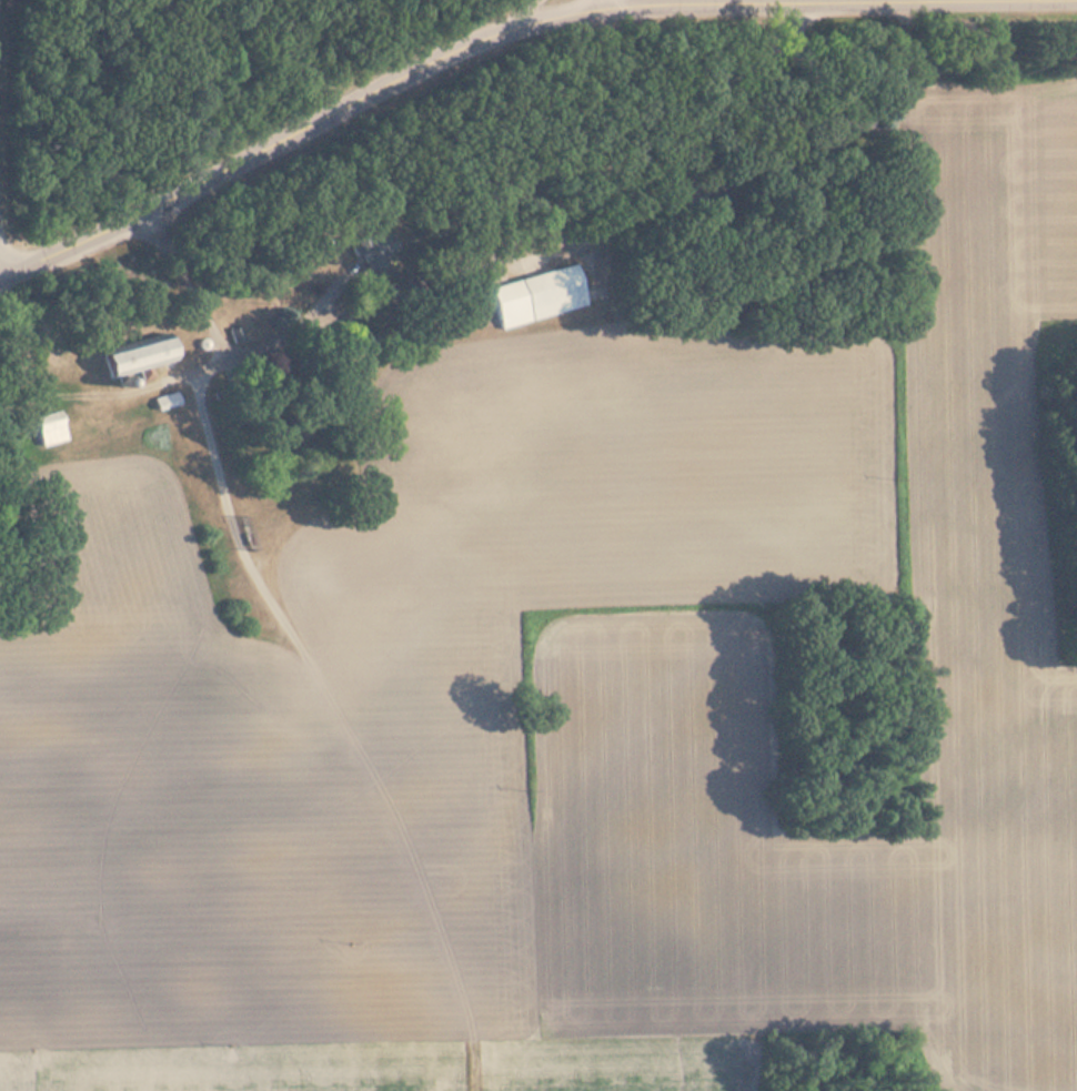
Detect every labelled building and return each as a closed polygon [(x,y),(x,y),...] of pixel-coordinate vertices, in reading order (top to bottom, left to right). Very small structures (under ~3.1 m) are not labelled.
[(383,258),(400,253),(393,233),(353,246),(363,277),(387,270),(383,258)] [(501,330),(589,308),(578,266),(491,289),(501,330)] [(113,378),(146,370),(146,369),(179,361),(173,334),(106,350),(113,378)]
